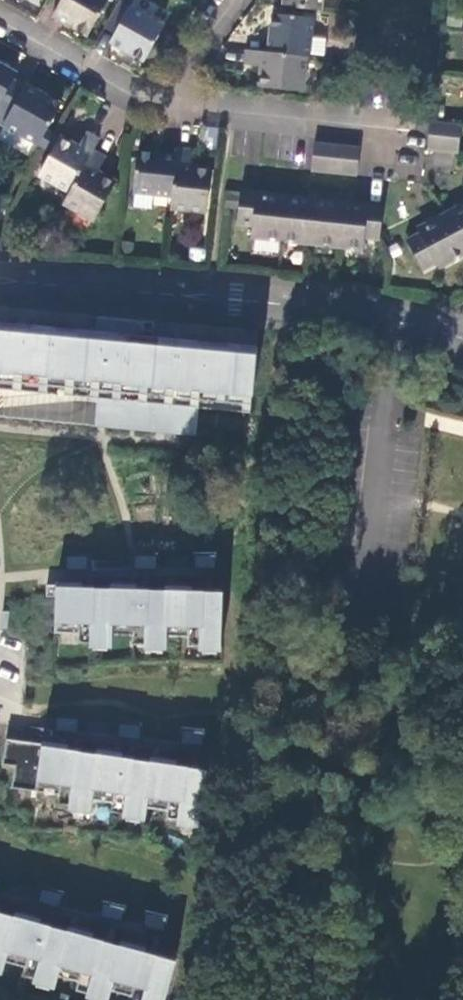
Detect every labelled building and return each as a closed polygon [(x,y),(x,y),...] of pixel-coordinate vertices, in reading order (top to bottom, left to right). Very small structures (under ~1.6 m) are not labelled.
[(87,35),(108,0),(61,0),(53,15),(87,35)] [(320,9),(321,0),(283,0),(283,5),(320,9)] [(110,42),(144,61),(164,24),(131,6),(110,42)] [(267,51),(305,55),(308,55),(313,16),(272,12),(267,51)] [(267,51),(245,49),(244,64),(262,65),(259,86),(301,90),(305,55),(267,51)] [(337,73),(352,75),(354,60),(339,58),(337,73)] [(2,126),(3,124),(25,86),(14,79),(17,72),(0,62),(0,125),(2,126)] [(27,83),(25,86),(3,124),(23,135),(38,144),(45,148),(53,133),(47,129),(62,103),(27,83)] [(430,119),(429,133),(456,137),(459,139),(461,123),(430,119)] [(2,126),(0,130),(0,139),(15,148),(23,135),(3,124),(2,126)] [(77,147),(53,133),(45,148),(51,151),(40,173),(70,190),(93,150),(99,139),(86,132),(77,147)] [(456,137),(429,133),(426,149),(458,153),(459,139),(456,137)] [(38,144),(23,135),(15,148),(30,156),(38,144)] [(326,172),(329,142),(314,141),(311,171),(326,172)] [(341,174),(345,144),(329,142),(326,172),(341,174)] [(341,174),(356,175),(360,145),(345,144),(341,174)] [(177,147),(176,155),(172,195),(170,207),(205,209),(210,169),(189,167),(191,149),(177,147)] [(93,150),(70,190),(64,201),(95,218),(115,183),(97,172),(105,157),(93,150)] [(137,151),(133,191),(136,192),(154,193),(172,195),(176,155),(137,151)] [(250,235),(280,239),(285,196),(239,191),(236,222),(252,224),(250,235)] [(154,193),(136,192),(135,204),(152,206),(154,193)] [(285,196),(280,239),(311,242),(316,200),(285,196)] [(316,200),(311,242),(340,245),(345,203),(316,200)] [(383,207),(345,203),(340,245),(364,247),(365,236),(380,238),(383,207)] [(444,215),(462,249),(462,204),(444,215)] [(444,215),(418,229),(421,234),(407,241),(417,260),(430,254),(434,261),(437,267),(462,253),(462,249),(444,215)] [(430,254),(417,260),(421,268),(434,261),(430,254)] [(251,411),(259,331),(14,307),(0,306),(0,388),(98,397),(95,424),(196,434),(198,406),(251,411)] [(447,404),(428,400),(423,425),(460,432),(461,424),(444,420),(447,404)] [(195,565),(215,565),(216,554),(195,554),(195,565)] [(68,567),(87,567),(87,555),(68,555),(68,567)] [(137,566),(157,566),(157,555),(137,555),(137,566)] [(164,565),(189,565),(189,556),(164,556),(164,565)] [(220,649),(222,592),(191,591),(191,586),(166,585),(166,590),(136,589),(136,584),(112,583),(112,588),(81,587),(81,582),(58,581),(57,584),(46,584),(46,595),(57,595),(56,631),(78,632),(77,641),(90,641),(89,645),(112,646),(113,632),(132,633),(132,642),(144,643),(144,647),(166,648),(166,634),(188,635),(188,645),(199,645),(199,649),(220,649)] [(56,728),(77,730),(79,718),(57,716),(56,728)] [(86,731),(111,733),(112,723),(87,720),(86,731)] [(118,734),(140,736),(142,725),(120,722),(118,734)] [(182,740),(202,742),(203,730),(183,729),(182,740)] [(198,827),(206,769),(175,764),(176,759),(152,756),(151,761),(121,757),(121,751),(98,748),(97,753),(67,749),(68,744),(44,740),(44,743),(7,738),(3,762),(15,764),(12,786),(58,793),(57,802),(69,804),(68,808),(91,811),(93,798),(113,801),(111,810),(123,812),(123,816),(144,819),(146,806),(168,809),(166,818),(177,820),(177,824),(198,827)] [(7,892),(32,898),(34,889),(9,883),(7,892)] [(40,900),(61,904),(63,893),(42,889),(40,900)] [(101,913),(122,918),(125,907),(104,902),(101,913)] [(175,959),(144,951),(145,946),(123,940),(121,945),(92,937),(93,932),(70,926),(69,930),(39,922),(40,917),(17,911),(15,916),(0,912),(0,972),(2,973),(6,960),(26,965),(23,974),(35,977),(34,981),(55,987),(58,974),(79,980),(77,989),(87,992),(86,995),(103,999),(108,999),(111,988),(131,993),(129,999),(163,999),(175,959)] [(145,923),(165,927),(167,917),(147,912),(145,923)]
